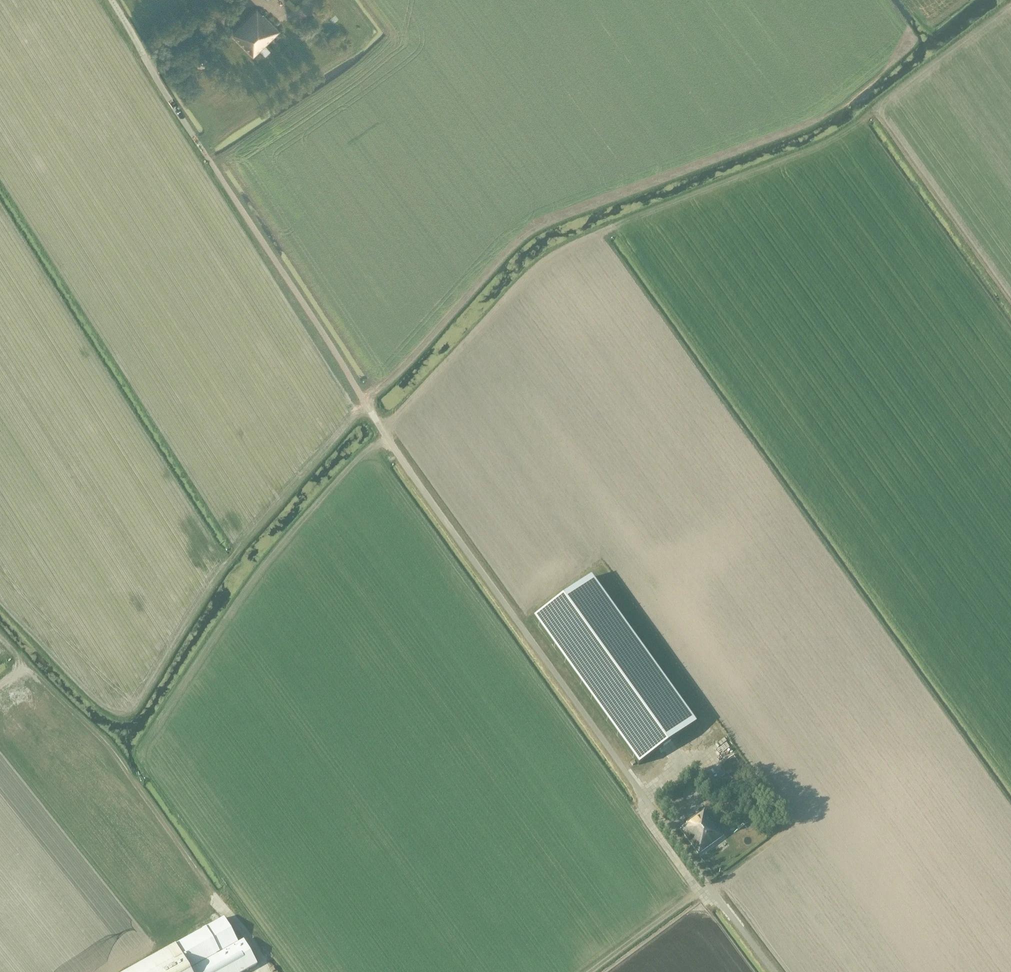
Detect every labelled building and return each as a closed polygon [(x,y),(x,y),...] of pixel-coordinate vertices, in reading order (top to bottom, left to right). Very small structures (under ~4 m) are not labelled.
[(268,18),(260,10),(256,9),(231,33),(253,56),(279,30),(268,18)] [(590,578),(533,619),(637,765),(695,723),(590,578)] [(680,829),(679,830),(697,855),(722,836),(703,810),(685,824),(679,829),(680,829)] [(126,971),(244,971),(256,965),(242,940),(237,943),(223,918),(126,971)]
